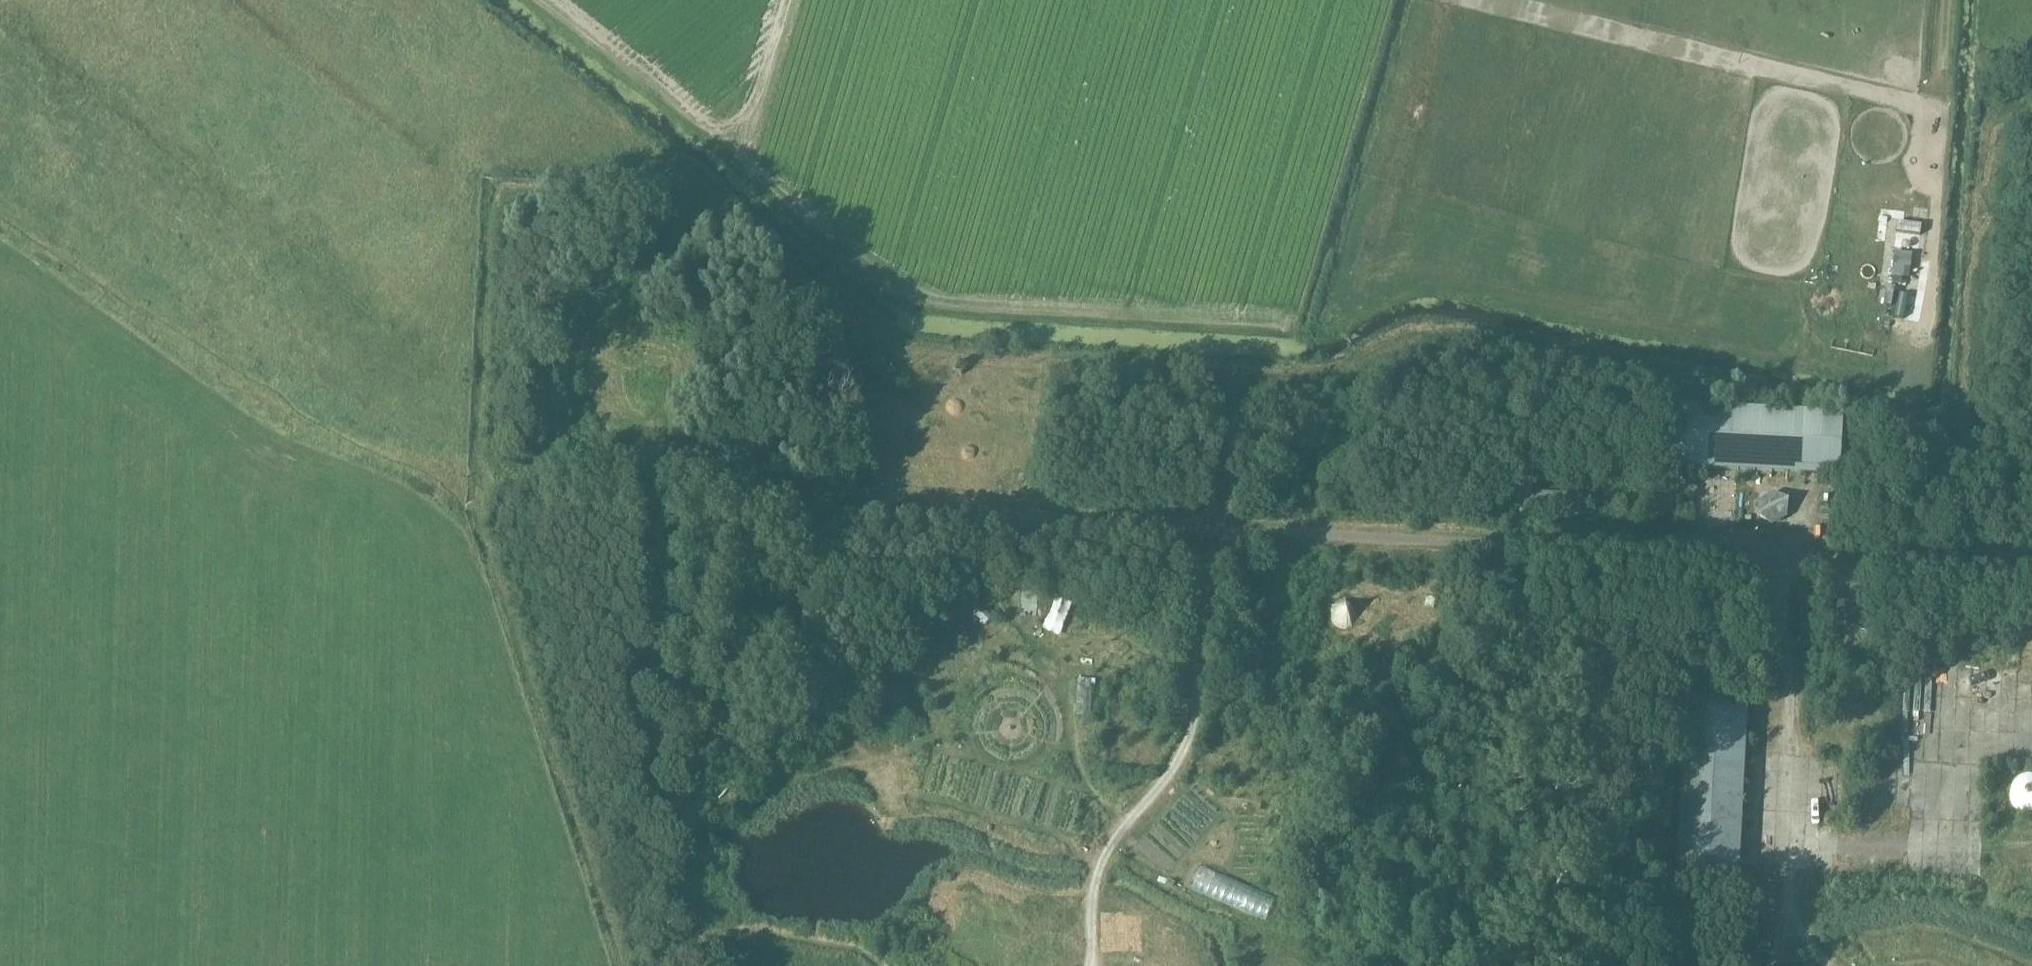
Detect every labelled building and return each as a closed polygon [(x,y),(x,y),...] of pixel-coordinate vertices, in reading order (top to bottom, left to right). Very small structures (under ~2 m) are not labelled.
[(1669,471),(1674,471),(1840,480),(1843,417),(1672,408),(1669,471)] [(1524,515),(1588,518),(1589,497),(1525,493),(1524,515)] [(1759,503),(1758,518),(1771,527),(1786,519),(1788,504),(1774,495),(1759,503)] [(1354,603),(1350,601),(1348,602),(1347,602),(1345,599),(1341,599),(1336,601),(1331,604),(1328,610),(1327,619),(1329,623),(1332,627),(1336,630),(1342,631),(1347,630),(1352,628),(1356,624),(1358,618),(1359,613),(1357,608),(1356,605),(1354,603)] [(1739,878),(1740,878),(1748,707),(1685,704),(1676,875),(1739,878)] [(2014,808),(2020,813),(2027,815),(2031,814),(2031,776),(2027,776),(2020,778),(2014,782),(2011,788),(2009,795),(2010,802),(2014,808)]
